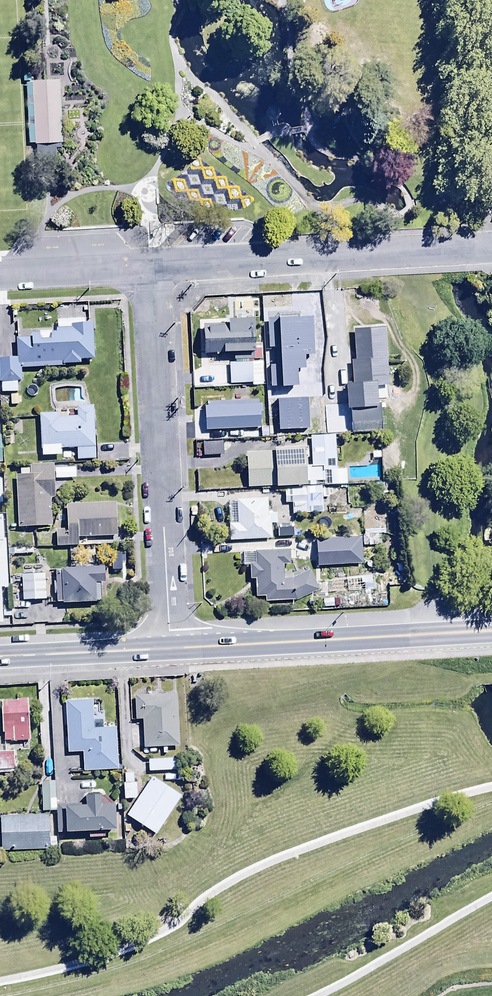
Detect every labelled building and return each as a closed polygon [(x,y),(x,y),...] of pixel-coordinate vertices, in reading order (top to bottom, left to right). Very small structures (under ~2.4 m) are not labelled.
[(59,83),(26,84),(29,144),(62,143),(59,83)] [(228,326),(203,326),(203,357),(234,356),(234,362),(253,361),(253,321),(228,321),(228,326)] [(14,341),(15,362),(0,362),(0,385),(1,394),(18,394),(17,383),(21,383),(20,371),(63,370),(63,368),(79,368),(79,363),(93,363),(92,327),(83,327),(83,323),(54,323),(55,335),(30,336),(30,341),(14,341)] [(350,412),(378,410),(377,389),(389,388),(385,327),(353,329),(354,363),(351,363),(352,386),(345,387),(346,412),(350,412)] [(289,404),(289,402),(323,401),(322,375),(316,375),(316,340),(302,340),(302,336),(270,337),(271,379),(276,379),(276,404),(289,404)] [(229,365),(230,386),(263,385),(262,369),(252,369),(251,364),(229,365)] [(58,416),(39,416),(40,452),(42,452),(42,459),(61,458),(61,452),(78,452),(78,462),(96,462),(95,410),(76,410),(76,420),(58,421),(58,416)] [(378,410),(350,412),(352,434),(383,432),(382,410),(378,410)] [(211,428),(191,428),(191,442),(211,442),(211,428)] [(274,454),(246,456),(248,490),(276,489),(276,490),(315,488),(315,483),(323,482),(322,479),(327,479),(327,473),(336,472),(335,437),(309,439),(310,449),(273,451),(274,454)] [(15,478),(17,529),(52,528),(51,499),(55,499),(54,466),(29,467),(29,470),(20,471),(20,478),(15,478)] [(347,483),(347,476),(327,476),(327,487),(347,487),(347,483)] [(323,489),(284,491),(284,506),(292,506),(292,517),(324,516),(323,489)] [(229,520),(229,541),(271,542),(271,526),(277,526),(277,515),(268,515),(268,501),(234,500),(234,520),(229,520)] [(55,532),(55,549),(77,549),(77,540),(116,541),(117,506),(65,505),(65,532),(55,532)] [(0,517),(0,592),(9,591),(3,517),(0,517)] [(315,540),(316,568),(363,566),(362,539),(315,540)] [(250,581),(255,580),(256,599),(265,598),(266,604),(298,603),(318,592),(307,573),(291,581),(282,582),(281,565),(289,565),(288,552),(242,555),(243,568),(249,567),(250,581)] [(100,604),(100,586),(103,585),(103,571),(55,572),(55,583),(53,583),(53,597),(55,597),(55,606),(62,606),(62,607),(95,606),(95,604),(100,604)] [(387,577),(375,576),(374,585),(378,585),(377,591),(386,592),(387,577)] [(21,578),(22,602),(45,602),(45,577),(21,578)] [(373,592),(373,579),(346,580),(347,593),(373,592)] [(339,598),(339,610),(360,609),(359,597),(339,598)] [(179,749),(177,697),(134,699),(135,723),(144,723),(145,751),(179,749)] [(28,743),(27,701),(16,701),(16,705),(1,705),(2,736),(5,736),(5,743),(28,743)] [(93,703),(65,704),(67,756),(82,755),(83,774),(117,772),(116,730),(94,730),(93,703)] [(0,755),(0,776),(14,776),(14,755),(0,755)] [(148,762),(149,775),(177,774),(177,761),(148,762)] [(124,801),(135,801),(135,785),(133,785),(133,776),(123,776),(124,801)] [(151,780),(126,818),(155,837),(180,799),(151,780)] [(42,785),(42,814),(55,814),(54,785),(42,785)] [(57,836),(115,834),(114,808),(102,808),(102,799),(85,799),(85,810),(80,810),(80,807),(57,807),(57,836)] [(1,855),(49,854),(49,820),(0,822),(1,855)]
